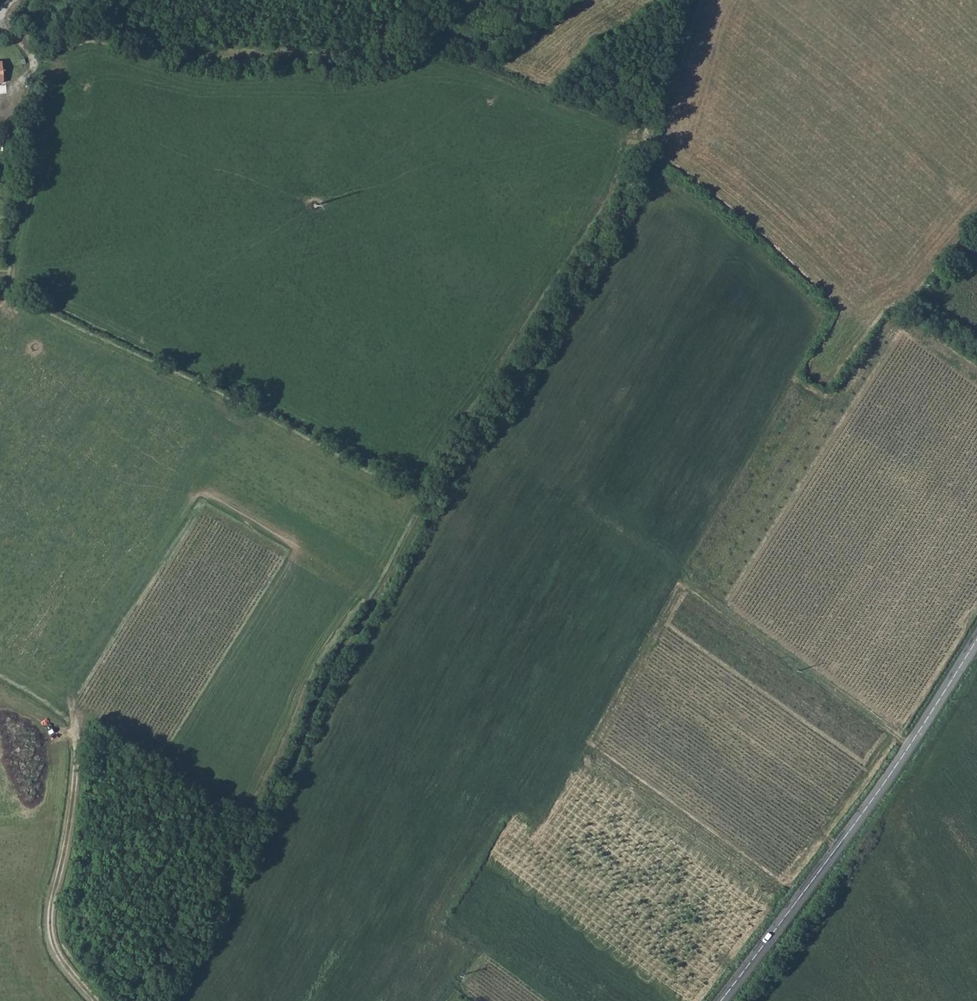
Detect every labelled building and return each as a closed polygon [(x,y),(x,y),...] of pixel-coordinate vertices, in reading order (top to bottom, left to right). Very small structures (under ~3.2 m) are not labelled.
[(33,886),(23,887),(24,894),(34,893),(33,886)]
